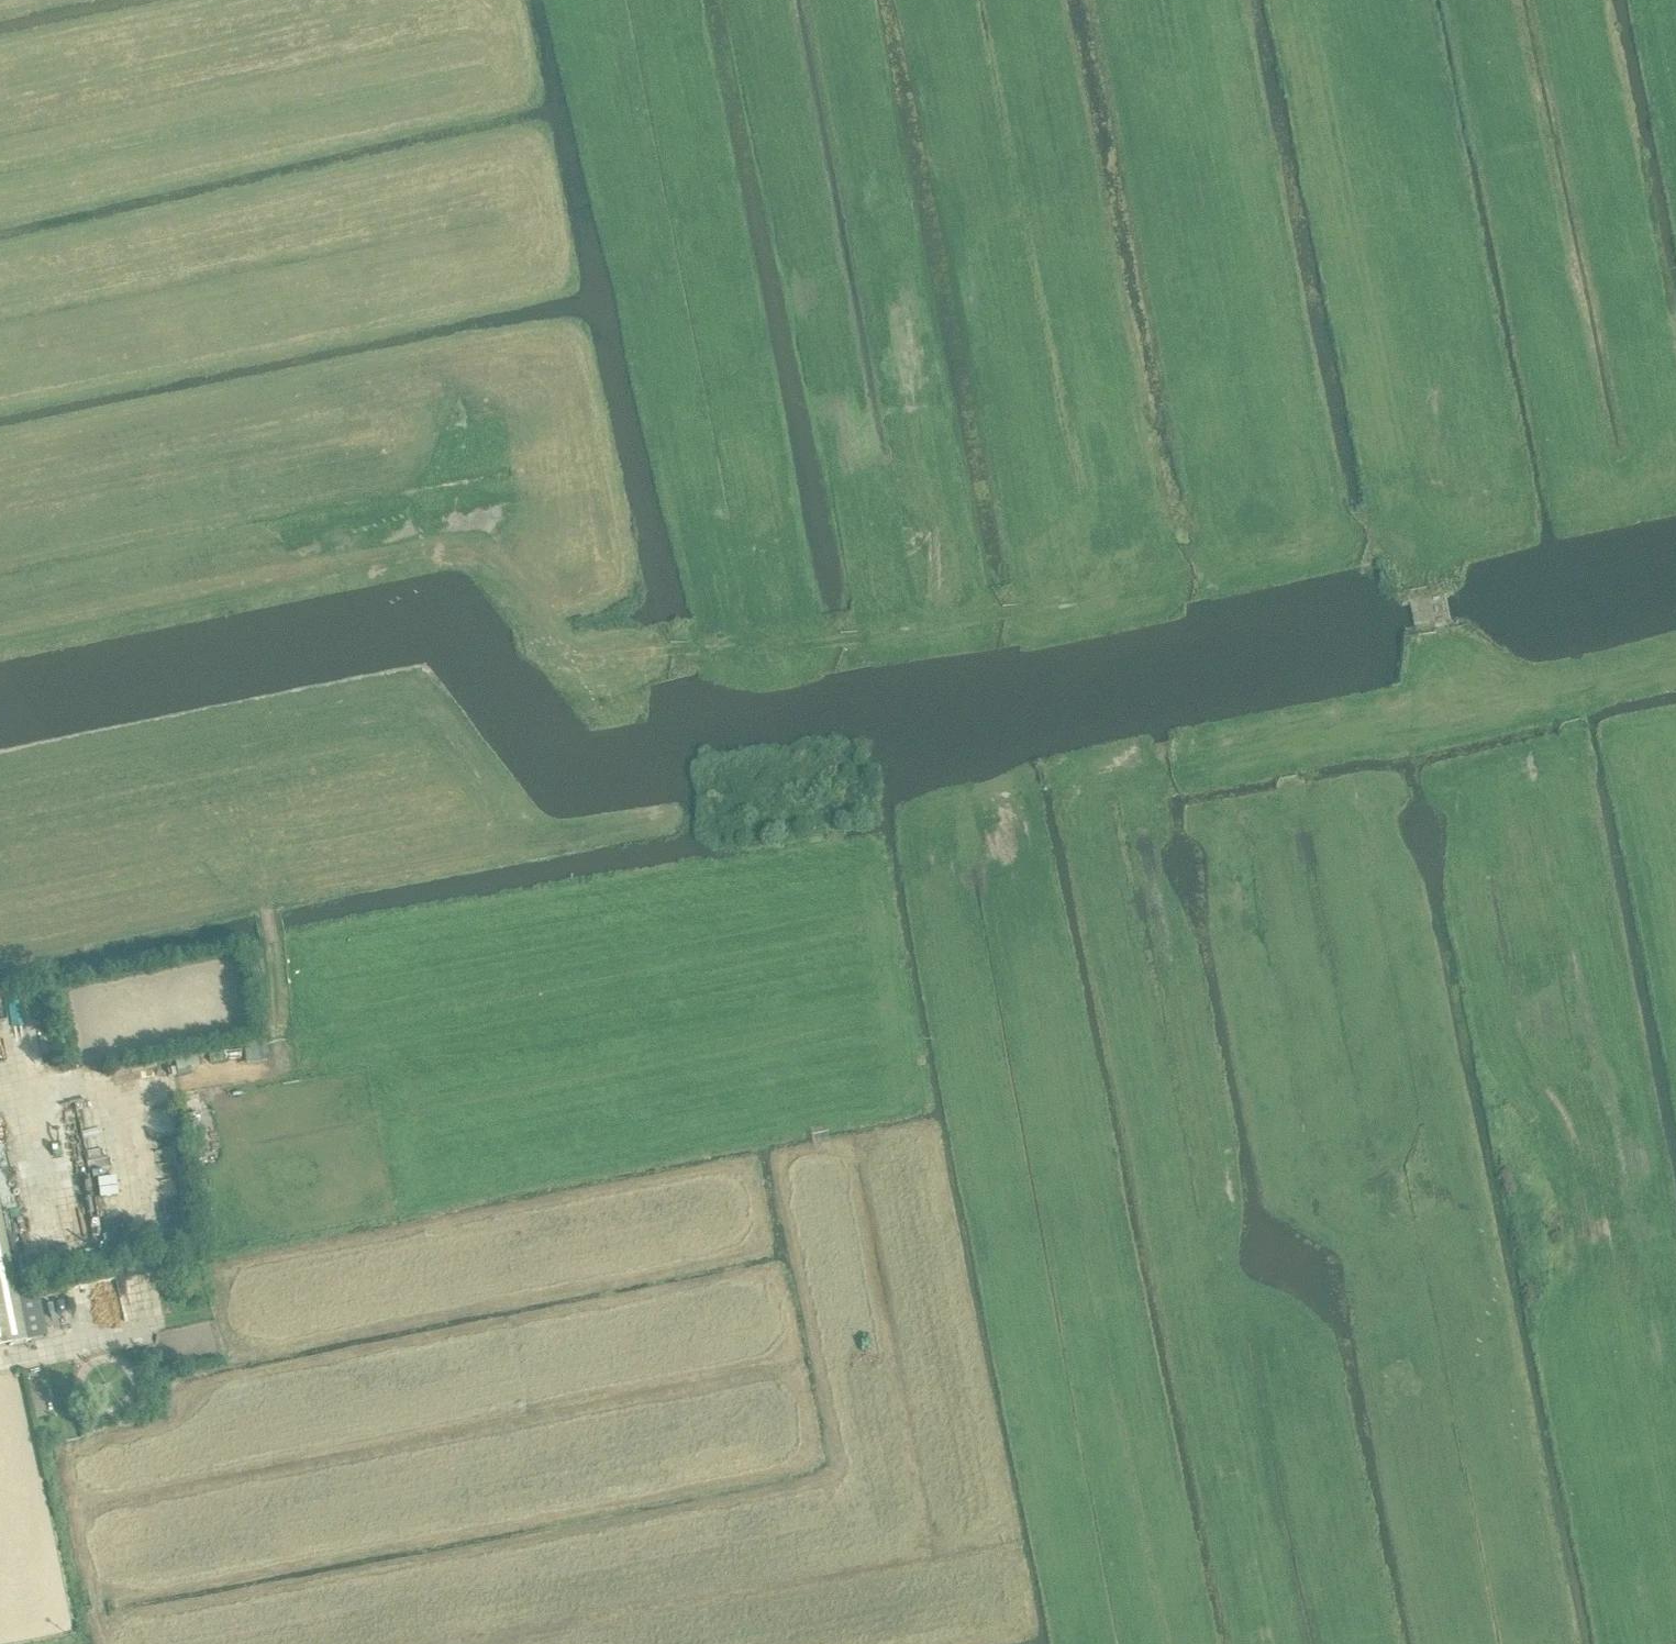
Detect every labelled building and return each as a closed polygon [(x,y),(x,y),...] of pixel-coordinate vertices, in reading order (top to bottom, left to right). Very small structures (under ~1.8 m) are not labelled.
[(27,1337),(0,1210),(0,1343),(27,1337)]
